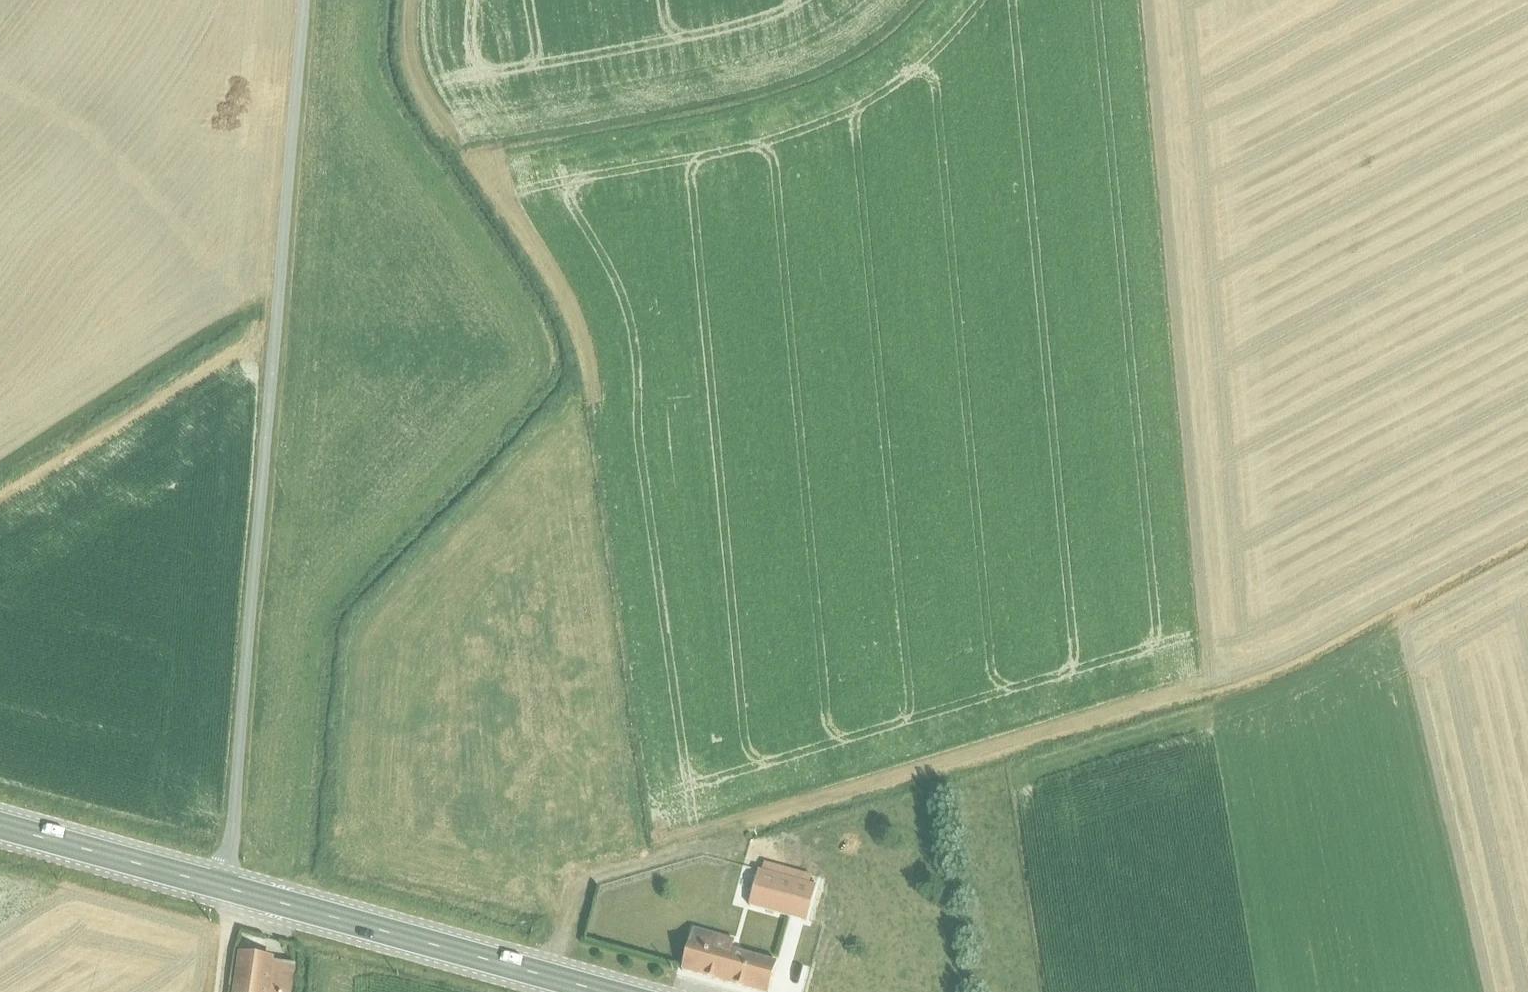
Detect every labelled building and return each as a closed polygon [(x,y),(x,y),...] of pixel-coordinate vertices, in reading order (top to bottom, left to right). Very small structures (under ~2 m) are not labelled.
[(807,922),(817,886),(810,884),(813,874),(765,861),(762,871),(760,870),(750,906),(807,922)] [(778,961),(734,949),(736,940),(694,929),(683,970),(762,991),(770,991),(778,961)] [(241,953),(236,991),(292,991),(297,964),(262,959),(262,956),(241,953)]
